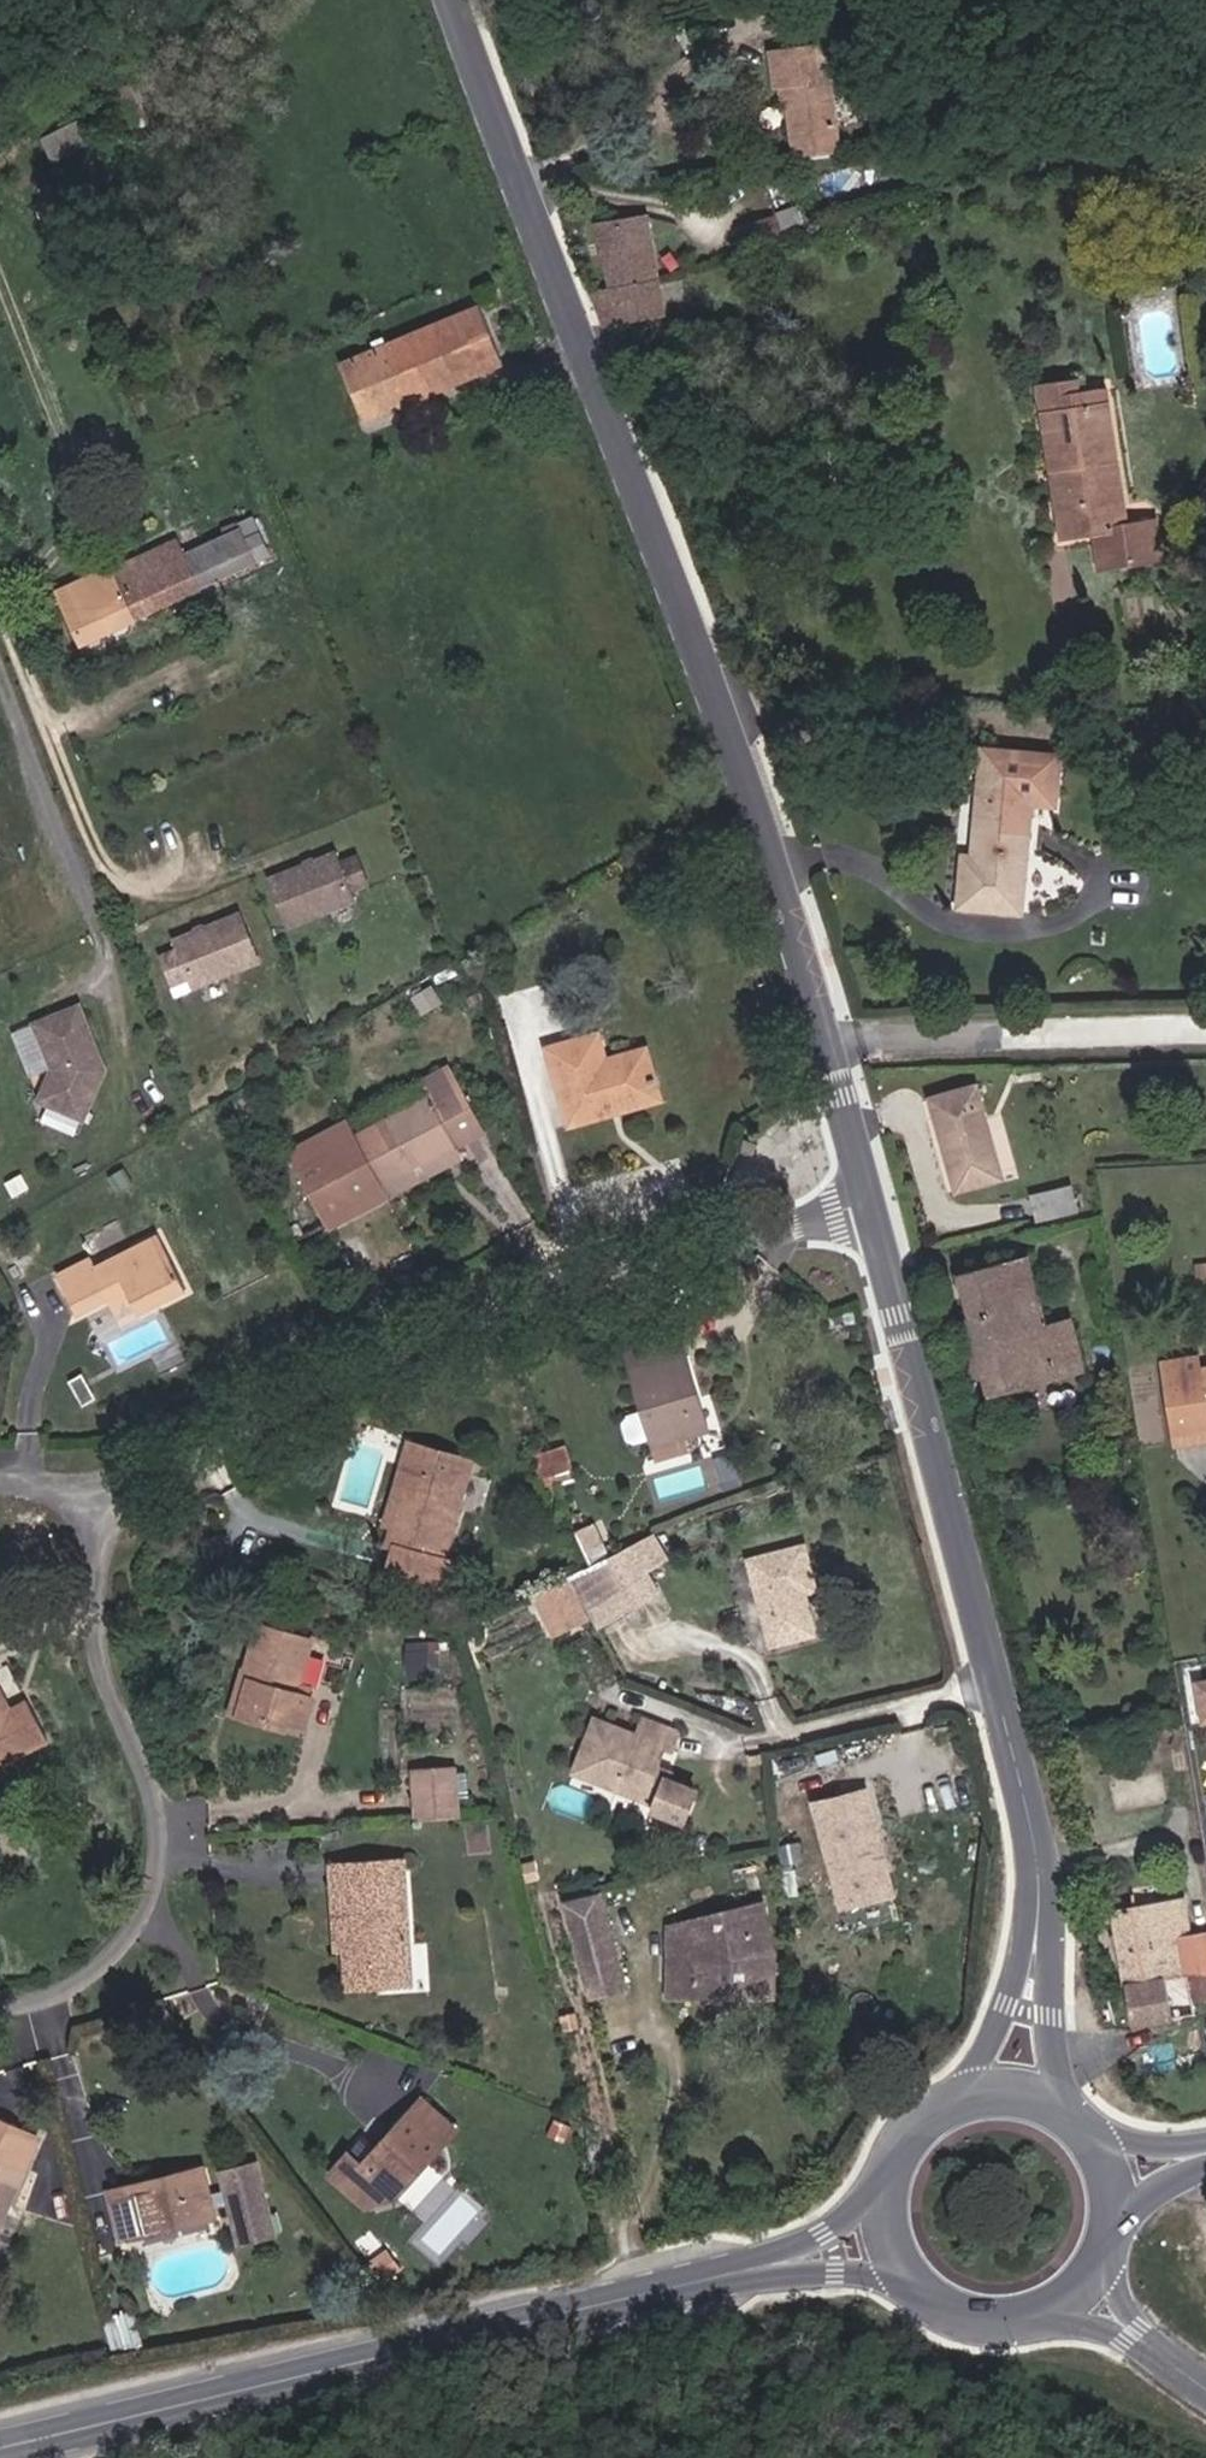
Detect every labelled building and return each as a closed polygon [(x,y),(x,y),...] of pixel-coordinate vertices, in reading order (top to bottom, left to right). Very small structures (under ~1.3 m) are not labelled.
[(829,33),(773,41),(778,80),(792,78),(793,87),(790,88),(798,149),(843,143),(829,33)] [(78,147),(68,131),(55,139),(64,155),(78,147)] [(776,216),(736,227),(743,251),(783,239),(776,216)] [(611,285),(656,275),(647,219),(602,227),(611,285)] [(591,289),(604,324),(661,313),(656,275),(611,285),(591,289)] [(1118,302),(1130,300),(1126,283),(1113,285),(1118,302)] [(360,390),(373,420),(502,362),(483,320),(374,368),(378,381),(360,390)] [(378,381),(374,368),(347,381),(368,423),(373,420),(360,390),(378,381)] [(1084,385),(1043,391),(1047,417),(1088,411),(1087,398),(1084,385)] [(1124,529),(1107,396),(1087,398),(1088,411),(1047,417),(1056,472),(1063,471),(1065,483),(1058,484),(1061,509),(1058,509),(1063,537),(1091,533),(1092,535),(1094,535),(1110,532),(1116,565),(1126,563),(1126,566),(1161,561),(1157,538),(1153,538),(1151,525),(1124,529)] [(231,537),(216,544),(228,567),(268,548),(256,519),(239,527),(242,532),(238,535),(234,529),(229,531),(231,537)] [(1099,566),(1116,565),(1110,532),(1094,535),(1099,566)] [(179,544),(134,562),(141,576),(149,572),(154,583),(191,569),(185,557),(179,544)] [(196,580),(228,567),(216,544),(185,557),(191,569),(196,580)] [(134,562),(112,571),(133,619),(201,590),(196,580),(191,569),(154,583),(149,572),(141,576),(134,562)] [(133,619),(112,571),(94,580),(117,628),(133,619)] [(83,640),(117,628),(94,580),(60,593),(83,640)] [(1037,801),(991,799),(987,849),(972,849),(968,899),(1030,903),(1037,801)] [(271,880),(290,926),(354,899),(350,890),(368,883),(357,855),(338,863),(335,854),(271,880)] [(164,913),(147,920),(159,948),(176,941),(180,950),(243,923),(224,878),(161,904),(164,913)] [(49,1106),(94,1123),(113,1072),(105,1068),(100,1058),(106,1056),(85,1009),(41,1029),(61,1074),(49,1106)] [(601,1068),(614,1064),(606,1040),(593,1044),(601,1068)] [(601,1068),(593,1044),(556,1055),(577,1126),(615,1116),(612,1109),(664,1095),(653,1054),(614,1064),(601,1068)] [(357,1137),(350,1122),(287,1155),(330,1238),(352,1227),(346,1217),(459,1158),(453,1147),(482,1132),(449,1069),(420,1084),(428,1099),(357,1137)] [(1003,1180),(974,1088),(926,1104),(953,1196),(1003,1180)] [(612,1109),(615,1116),(666,1103),(664,1095),(612,1109)] [(794,1129),(784,1117),(771,1130),(782,1140),(794,1129)] [(761,1147),(747,1144),(743,1158),(757,1161),(761,1147)] [(1027,1194),(1034,1219),(1075,1206),(1067,1185),(1027,1194)] [(79,1323),(107,1310),(97,1288),(116,1280),(128,1306),(135,1319),(181,1298),(152,1241),(91,1270),(88,1264),(59,1278),(79,1323)] [(1060,1320),(1058,1312),(1042,1315),(1038,1302),(1026,1260),(957,1276),(991,1391),(1082,1367),(1067,1320),(1060,1320)] [(109,1315),(128,1306),(116,1280),(97,1288),(107,1310),(109,1315)] [(1042,1315),(1058,1312),(1053,1299),(1038,1302),(1042,1315)] [(701,1408),(710,1407),(691,1336),(638,1348),(657,1418),(664,1445),(669,1462),(698,1456),(693,1443),(709,1438),(701,1408)] [(701,1408),(709,1438),(719,1434),(710,1407),(701,1408)] [(647,1449),(664,1445),(657,1418),(639,1423),(635,1429),(640,1446),(647,1449)] [(1171,1430),(1181,1489),(1205,1485),(1205,1424),(1171,1430)] [(423,1449),(417,1471),(427,1474),(410,1535),(398,1578),(462,1594),(468,1571),(455,1568),(484,1466),(423,1449)] [(571,1450),(555,1453),(564,1479),(578,1476),(571,1450)] [(564,1479),(555,1453),(541,1457),(549,1483),(564,1479)] [(427,1474),(417,1471),(397,1533),(410,1535),(427,1474)] [(1181,1489),(1183,1500),(1205,1496),(1205,1485),(1181,1489)] [(582,1538),(595,1575),(608,1568),(595,1534),(582,1538)] [(651,1607),(639,1584),(664,1571),(651,1547),(608,1568),(595,1575),(576,1583),(597,1623),(603,1633),(651,1607)] [(814,1601),(803,1555),(753,1566),(773,1653),(812,1645),(806,1602),(814,1601)] [(563,1642),(597,1623),(576,1583),(540,1600),(563,1642)] [(270,1629),(254,1673),(265,1677),(253,1721),(281,1728),(285,1719),(297,1722),(316,1727),(325,1698),(317,1696),(319,1687),(310,1684),(321,1643),(270,1629)] [(412,1656),(441,1650),(438,1637),(410,1642),(412,1656)] [(239,1718),(253,1721),(265,1677),(254,1673),(252,1672),(239,1718)] [(3,1776),(59,1746),(38,1704),(24,1712),(6,1675),(0,1678),(0,1770),(3,1776)] [(1198,1681),(1204,1721),(1205,1721),(1205,1680),(1198,1681)] [(294,1733),(297,1722),(285,1719),(281,1728),(294,1733)] [(598,1724),(579,1777),(663,1808),(660,1814),(690,1825),(701,1792),(658,1777),(668,1749),(671,1750),(672,1751),(678,1732),(645,1720),(639,1739),(598,1724)] [(424,1822),(466,1820),(463,1775),(422,1777),(424,1822)] [(863,1797),(814,1813),(841,1912),(891,1896),(863,1797)] [(387,1972),(421,1971),(414,1863),(380,1864),(381,1885),(353,1887),(357,1952),(359,1987),(387,1986),(387,1972)] [(350,1952),(357,1952),(353,1887),(381,1885),(380,1864),(346,1866),(350,1952)] [(775,1953),(764,1902),(760,1903),(758,1891),(752,1892),(754,1906),(688,1921),(693,1955),(673,1954),(672,1994),(774,1996),(775,1953)] [(629,1973),(608,1895),(571,1904),(592,1982),(629,1973)] [(1170,1977),(1164,1940),(1205,1933),(1205,1925),(1203,1907),(1205,1906),(1205,1896),(1168,1902),(1114,1909),(1129,1984),(1170,1977)] [(674,1924),(673,1954),(693,1955),(688,1921),(674,1924)] [(1164,1940),(1170,1977),(1193,1974),(1205,1972),(1205,1933),(1164,1940)] [(360,1996),(419,1992),(423,1992),(421,1971),(387,1972),(387,1986),(359,1987),(360,1996)] [(1193,1974),(1197,2003),(1205,2001),(1205,1972),(1193,1974)] [(597,2000),(634,1990),(629,1973),(592,1982),(597,2000)] [(1193,1974),(1170,1977),(1129,1984),(1135,2024),(1198,2010),(1197,2003),(1193,1974)] [(902,1999),(903,2007),(911,2006),(909,1997),(902,1999)] [(353,2148),(335,2166),(368,2200),(397,2195),(463,2132),(431,2099),(398,2130),(405,2137),(389,2152),(382,2146),(365,2161),(353,2148)] [(30,2162),(43,2128),(0,2109),(0,2250),(35,2165),(30,2162)] [(277,2228),(261,2166),(227,2176),(232,2194),(215,2199),(210,2180),(153,2195),(124,2203),(134,2240),(220,2218),(217,2206),(234,2201),(238,2218),(247,2215),(252,2235),(277,2228)] [(206,2169),(150,2184),(153,2195),(210,2180),(206,2169)] [(247,2215),(238,2218),(243,2237),(252,2235),(247,2215)]
